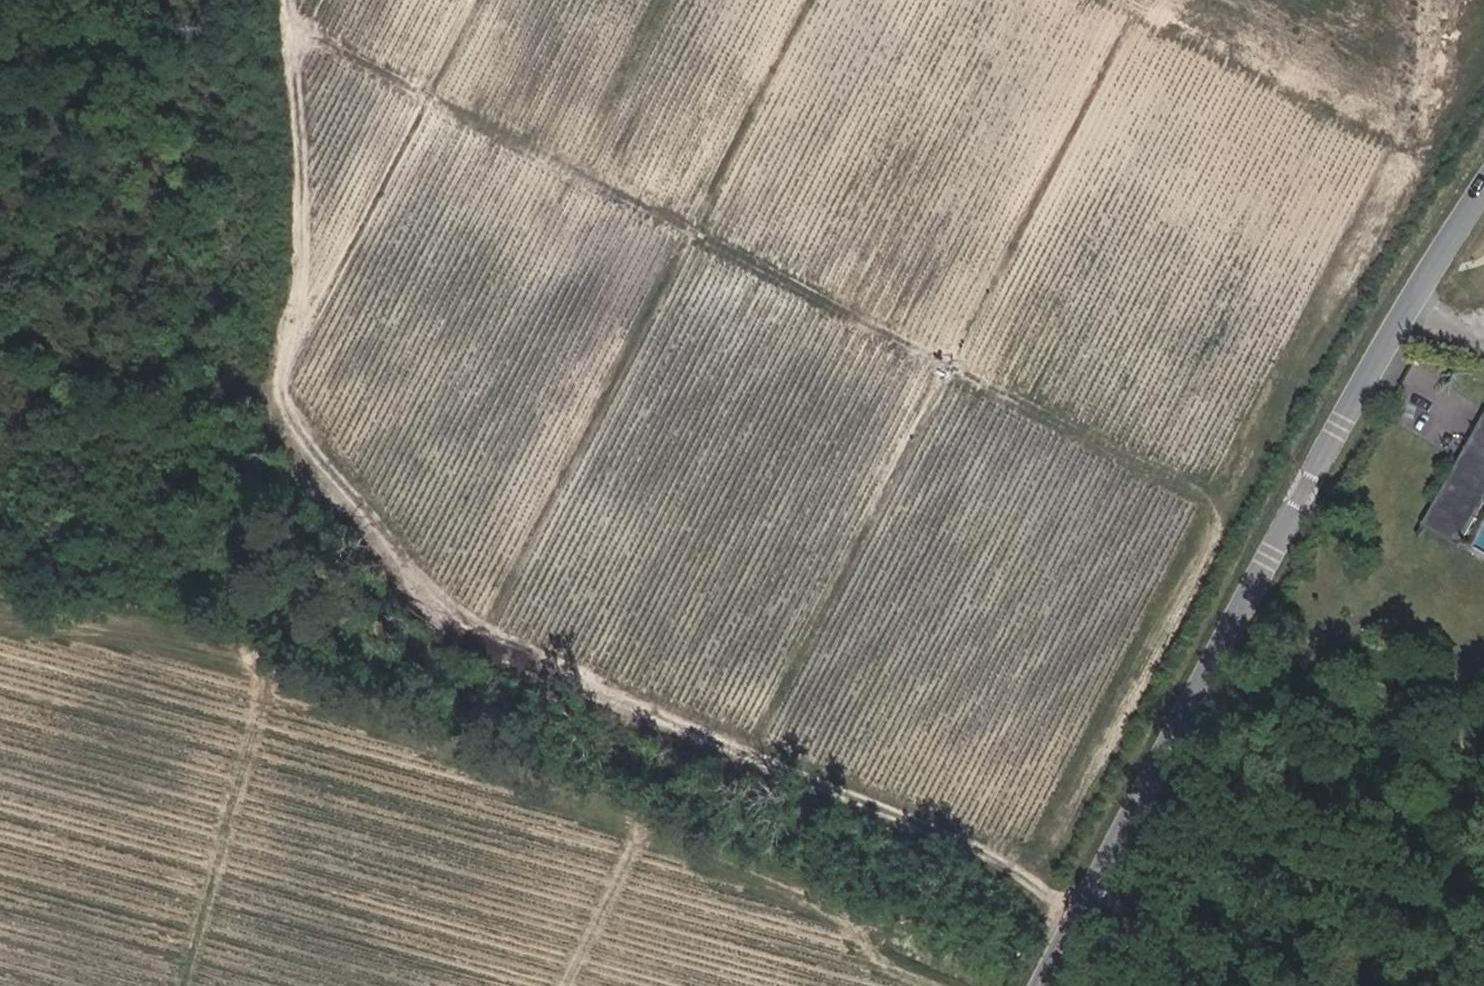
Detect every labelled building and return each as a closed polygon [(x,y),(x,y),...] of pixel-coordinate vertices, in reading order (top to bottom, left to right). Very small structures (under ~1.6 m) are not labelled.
[(1471,444),(1477,447),(1437,523),(1468,540),(1480,519),(1473,514),(1483,493),(1483,419),(1471,444)]
